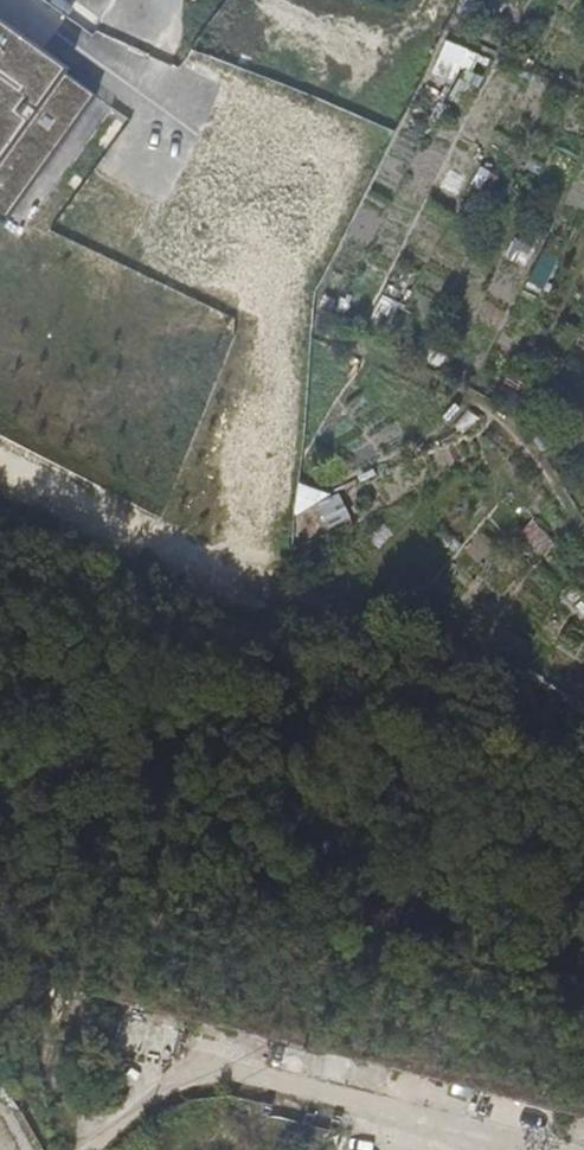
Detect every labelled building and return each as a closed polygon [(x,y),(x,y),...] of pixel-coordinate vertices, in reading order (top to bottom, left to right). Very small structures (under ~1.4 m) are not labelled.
[(93,84),(0,18),(0,220),(6,211),(93,84)] [(461,87),(478,53),(449,39),(433,73),(461,87)] [(517,235),(508,259),(527,267),(536,243),(517,235)] [(543,251),(529,284),(547,292),(561,258),(543,251)] [(321,502),(330,527),(352,518),(343,494),(321,502)]
